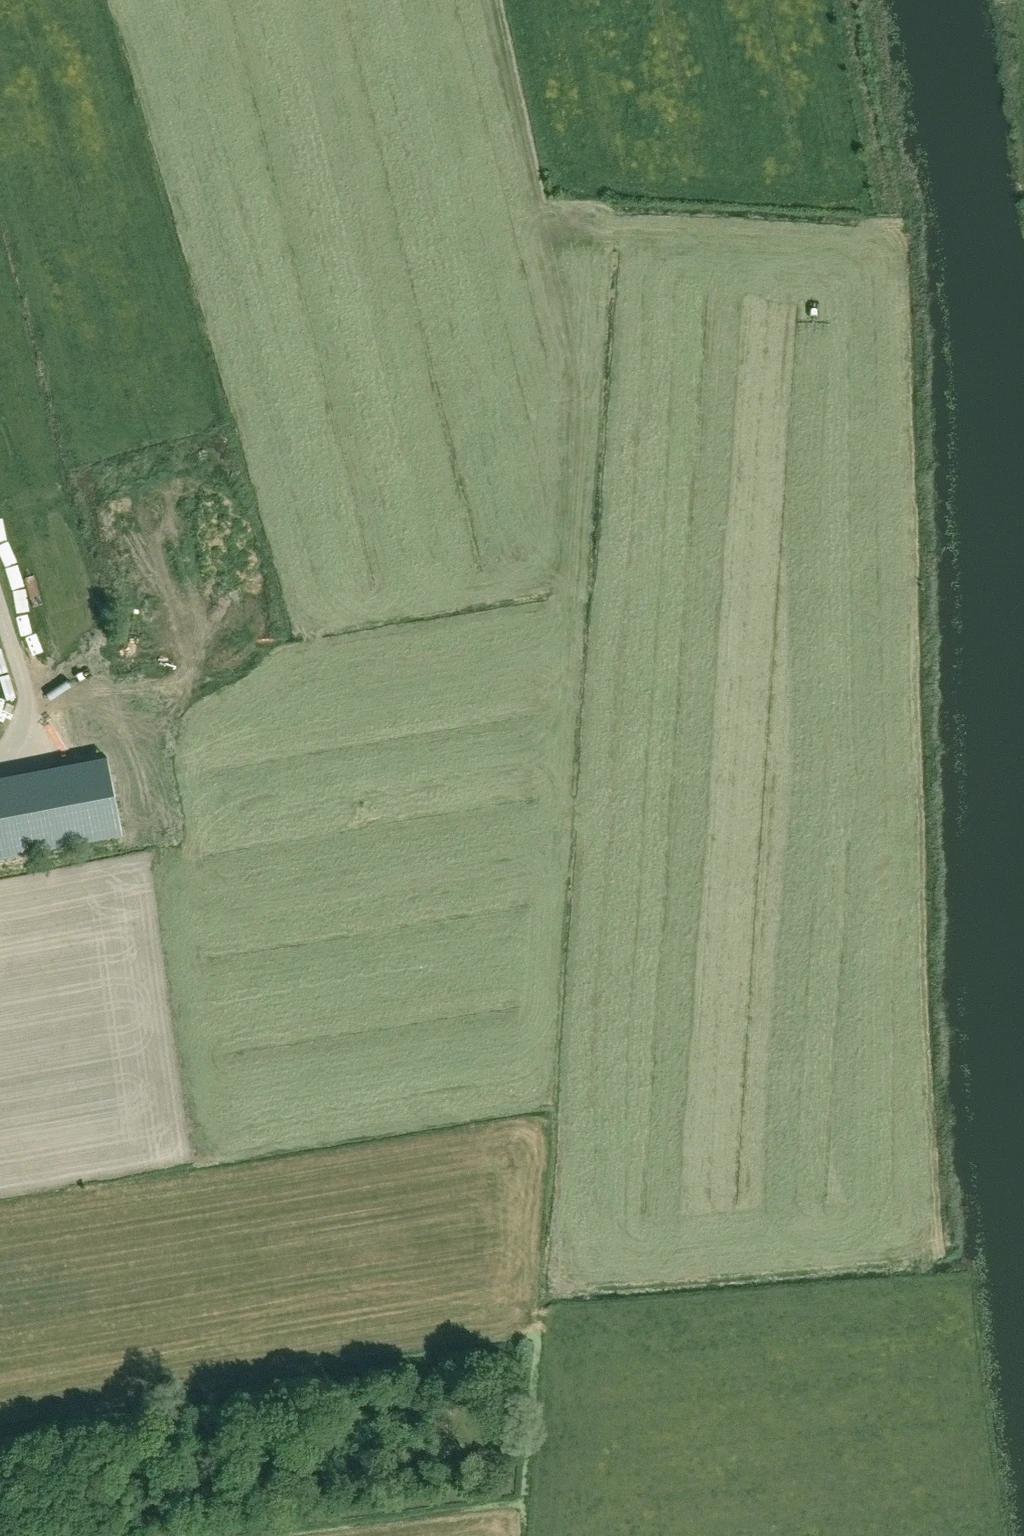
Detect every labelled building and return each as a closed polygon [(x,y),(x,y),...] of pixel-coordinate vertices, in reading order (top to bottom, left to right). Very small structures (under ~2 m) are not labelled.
[(123,836),(108,759),(0,780),(0,860),(123,836)]
